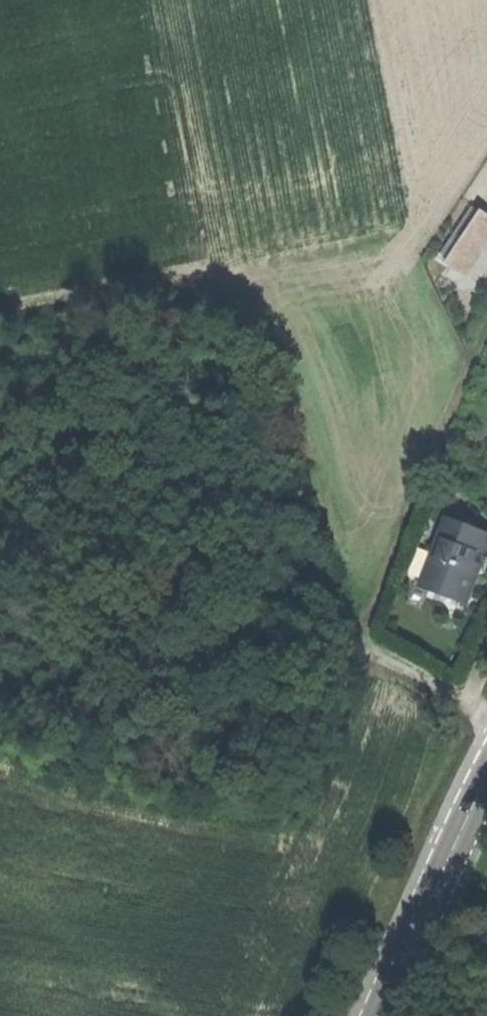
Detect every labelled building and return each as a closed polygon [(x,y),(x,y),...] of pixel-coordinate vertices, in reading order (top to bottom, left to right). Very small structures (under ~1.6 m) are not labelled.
[(481,214),(446,268),(460,277),(485,240),(486,241),(486,217),(481,214)] [(486,249),(486,241),(485,240),(460,277),(466,281),(486,249)] [(467,608),(475,586),(480,573),(482,567),(473,564),(476,556),(479,557),(486,536),(486,535),(445,519),(421,584),(438,591),(436,598),(467,608)] [(479,557),(476,556),(473,564),(482,567),(480,573),(484,575),(486,568),(486,560),(479,557)] [(418,591),(436,598),(438,591),(421,584),(418,591)]
